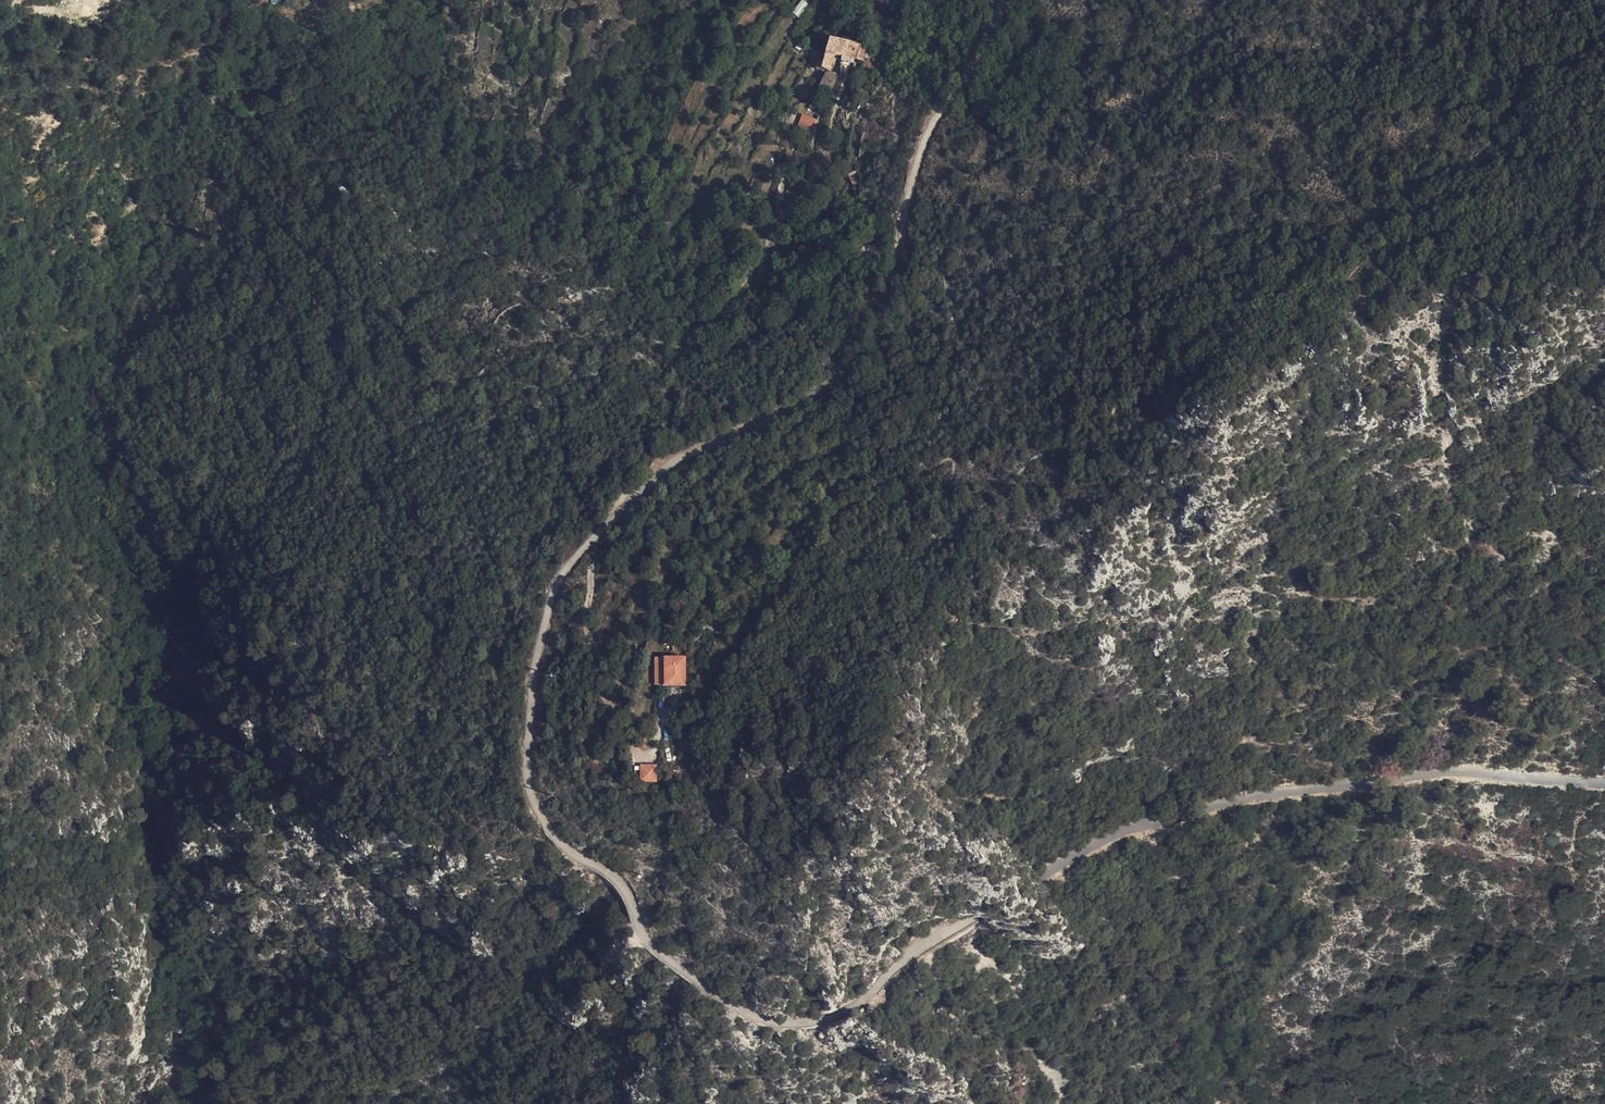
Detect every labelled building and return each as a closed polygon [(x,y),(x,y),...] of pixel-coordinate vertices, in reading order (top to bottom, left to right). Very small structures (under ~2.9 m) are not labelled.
[(808,3),(803,0),(800,0),(793,13),(800,17),(808,3)] [(829,73),(835,57),(847,61),(852,48),(829,40),(825,56),(818,55),(814,69),(829,73)] [(847,61),(857,64),(861,51),(852,48),(847,61)] [(801,114),(798,126),(813,130),(817,118),(801,114)] [(686,656),(657,657),(657,684),(686,683),(686,656)] [(657,765),(642,764),(642,780),(656,780),(657,765)]
